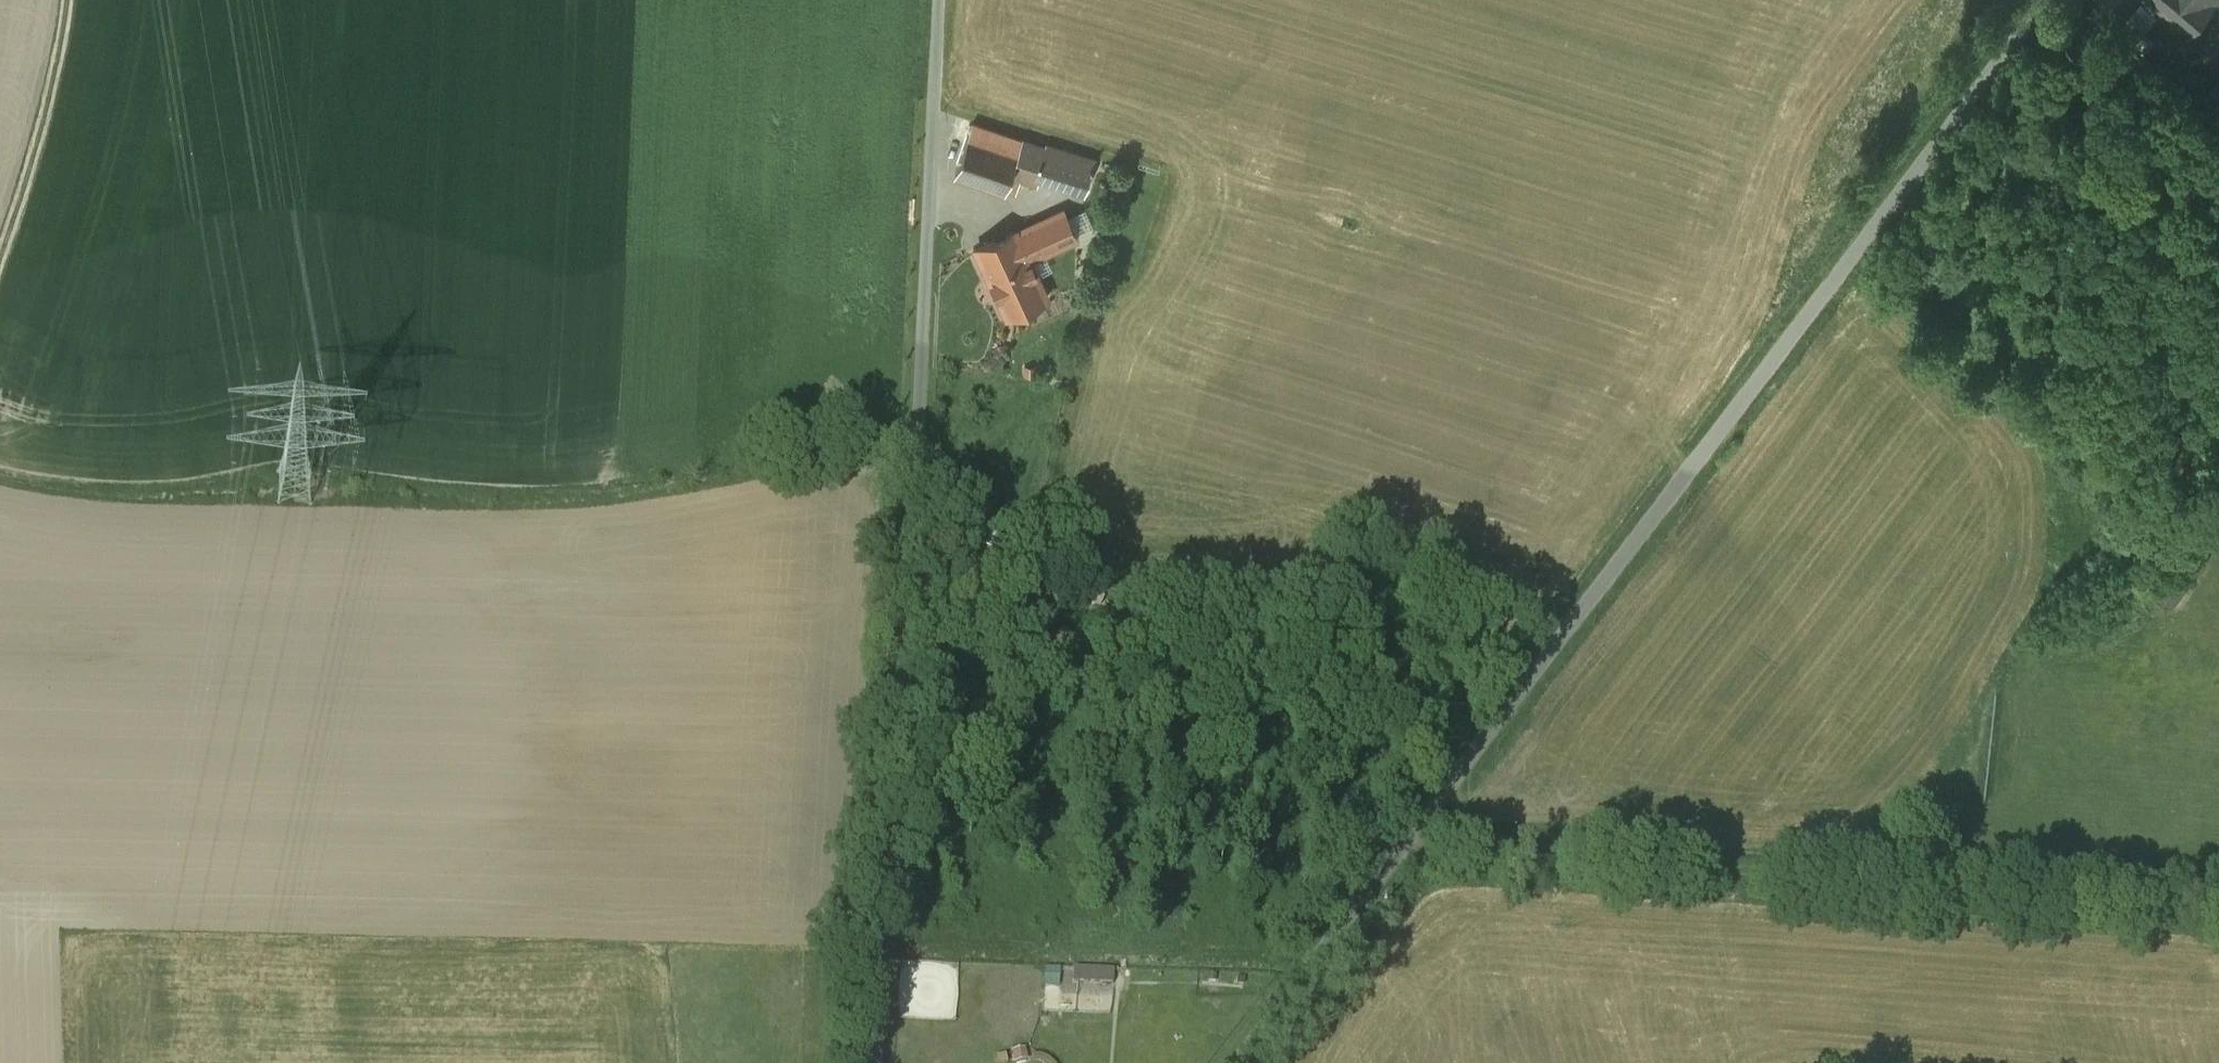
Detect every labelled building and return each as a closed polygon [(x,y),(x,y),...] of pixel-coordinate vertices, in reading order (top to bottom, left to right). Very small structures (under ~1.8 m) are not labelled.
[(2123,14),(2124,15),(2137,0),(2106,0),(2123,14)] [(2124,15),(2123,14),(2113,27),(2142,52),(2153,39),(2142,30),(2159,10),(2147,0),(2137,0),(2124,15)] [(2159,10),(2218,61),(2218,0),(2147,0),(2159,10)] [(973,123),(956,173),(1006,190),(1011,175),(1036,183),(1038,176),(1085,192),(1096,160),(1046,143),(1045,148),(973,123)] [(1064,208),(977,248),(1007,315),(1048,297),(1031,260),(1078,239),(1064,208)] [(1101,970),(1074,969),(1073,982),(1100,983),(1101,970)]
